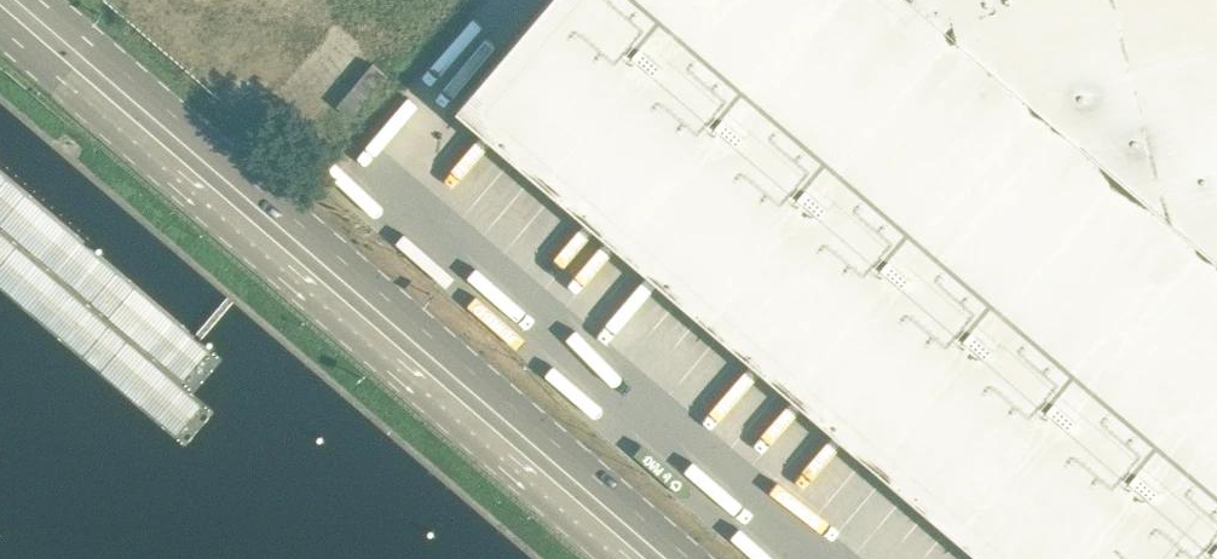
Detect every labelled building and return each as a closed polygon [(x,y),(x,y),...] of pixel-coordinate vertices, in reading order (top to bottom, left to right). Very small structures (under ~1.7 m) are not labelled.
[(468,94),(459,106),(989,558),(1216,558),(1216,0),(548,0),(468,94)] [(363,59),(335,106),(354,118),(383,71),(363,59)]
